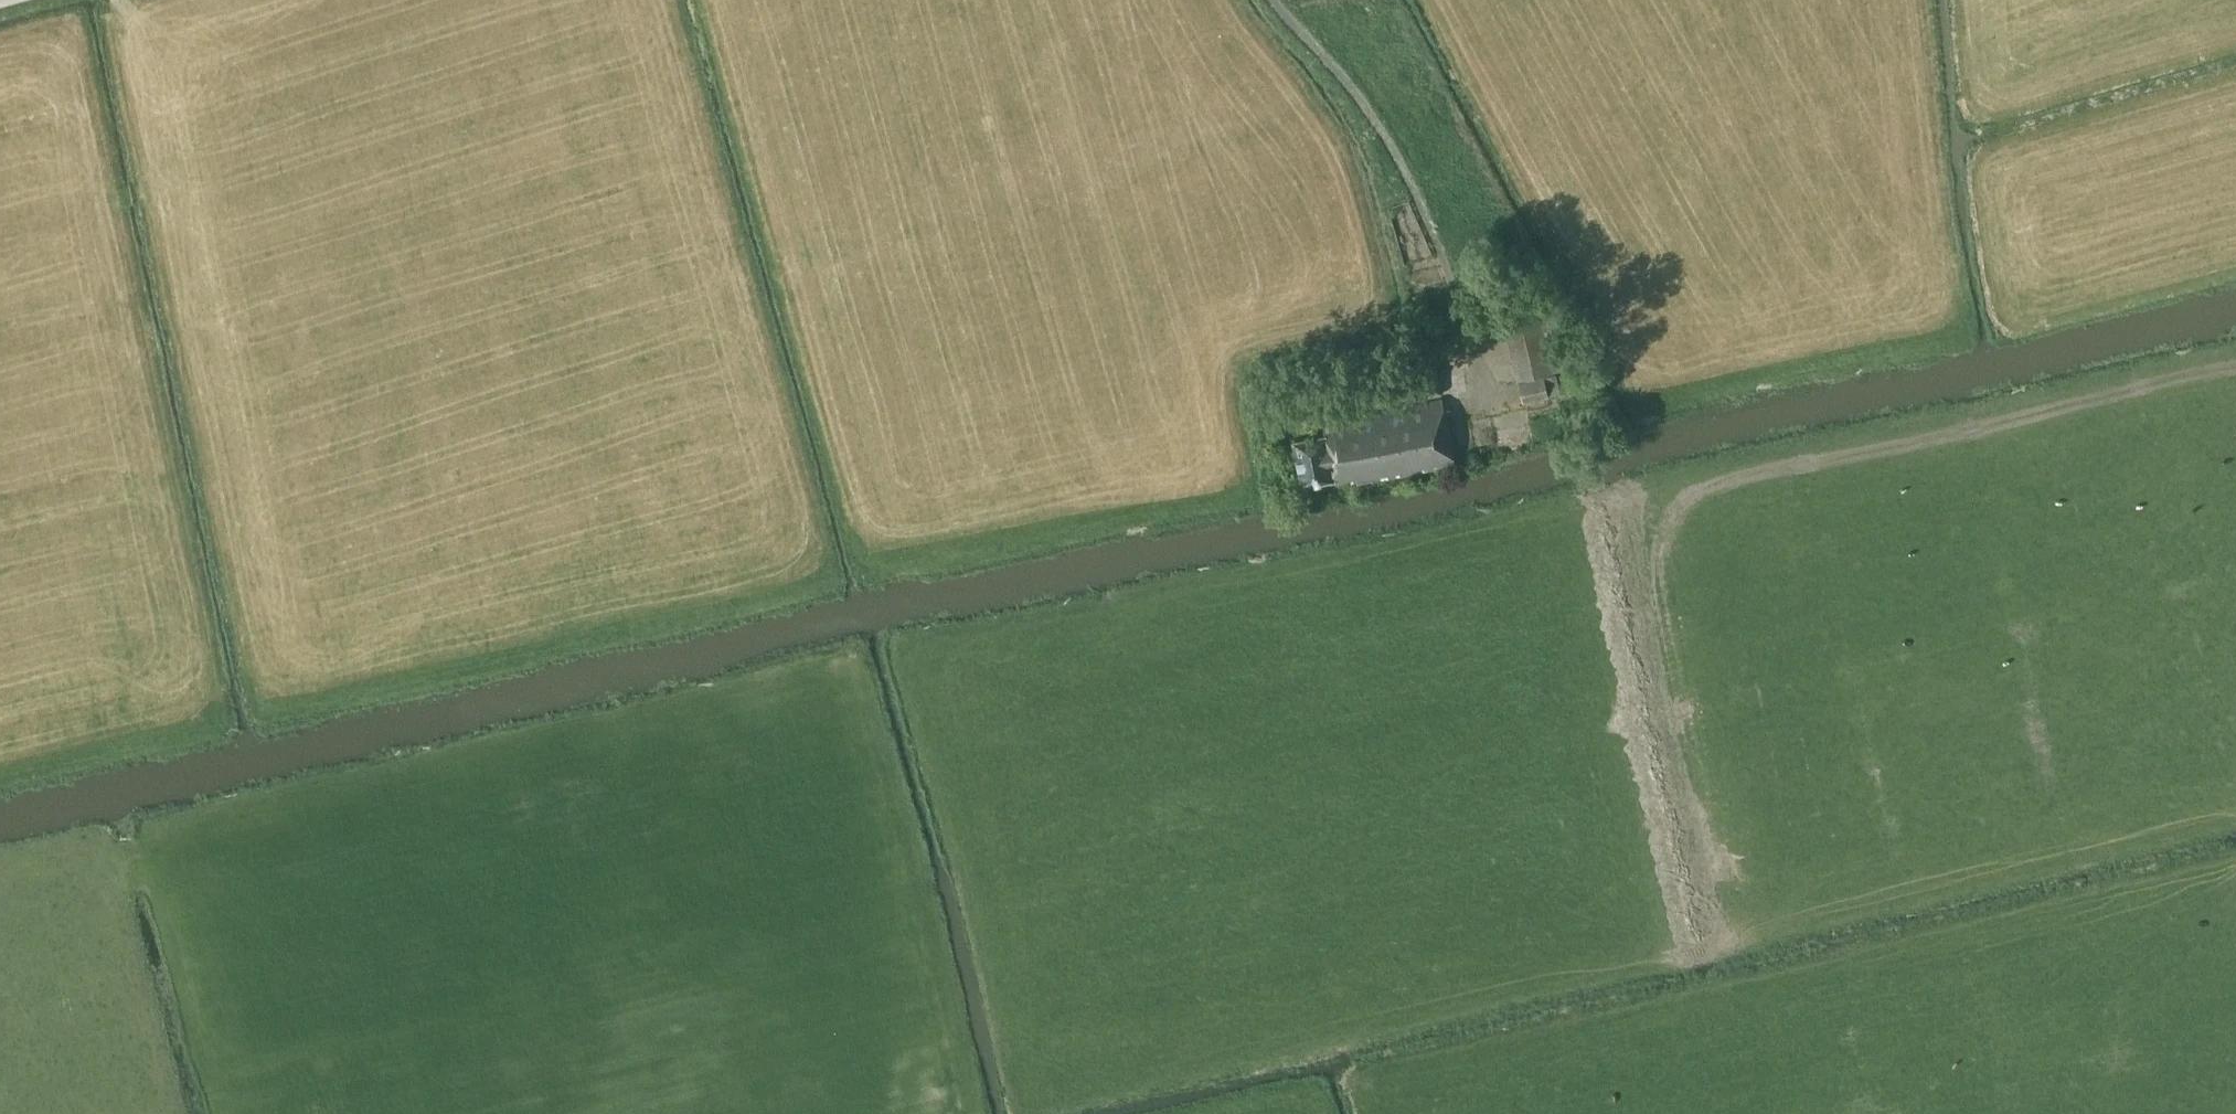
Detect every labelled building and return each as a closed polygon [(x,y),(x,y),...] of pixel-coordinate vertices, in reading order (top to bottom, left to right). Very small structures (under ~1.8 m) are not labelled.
[(1577,365),(1564,311),(1504,324),(1516,377),(1577,365)] [(1441,392),(1434,359),(1364,373),(1371,406),(1441,392)] [(1561,392),(1556,373),(1518,380),(1524,402),(1550,396),(1550,394),(1561,392)] [(1455,463),(1442,397),(1321,421),(1323,433),(1294,439),(1303,483),(1336,477),(1336,479),(1357,475),(1358,481),(1455,463)]
